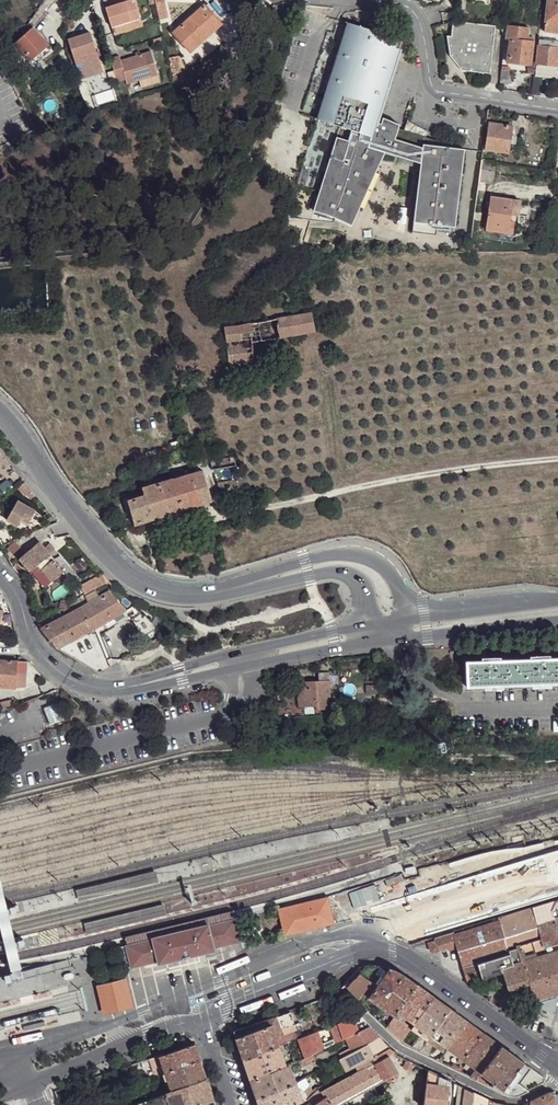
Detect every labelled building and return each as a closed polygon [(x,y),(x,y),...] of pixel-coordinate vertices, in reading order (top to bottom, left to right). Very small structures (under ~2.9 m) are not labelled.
[(14,41),(32,27),(45,9),(46,11),(54,0),(45,0),(14,41)] [(105,6),(111,27),(139,18),(133,0),(125,0),(105,6)] [(161,18),(168,16),(164,0),(156,0),(161,18)] [(546,21),(557,23),(557,0),(548,0),(546,21)] [(204,4),(173,31),(187,48),(209,29),(212,32),(221,25),(204,4)] [(490,75),(496,27),(455,21),(453,35),(448,34),(450,55),(463,71),(490,75)] [(546,21),(546,27),(554,29),(554,31),(557,31),(557,23),(546,21)] [(400,126),(384,119),(382,125),(377,124),(401,39),(346,22),(321,113),(318,120),(339,126),(311,222),(335,223),(337,219),(353,226),(381,163),(395,164),(397,157),(421,164),(414,233),(437,235),(438,228),(450,230),(450,227),(456,227),(465,149),(447,147),(448,144),(426,138),(405,131),(399,129),(400,126)] [(528,37),(528,27),(508,25),(508,28),(506,39),(512,40),(527,41),(528,37)] [(32,27),(14,41),(31,60),(49,45),(32,27)] [(89,32),(68,41),(81,76),(103,67),(89,32)] [(531,64),(533,42),(527,41),(512,40),(509,62),(531,64)] [(557,62),(557,42),(540,40),(537,75),(556,78),(557,62)] [(117,55),(110,58),(118,82),(125,80),(127,85),(140,82),(158,77),(151,51),(120,60),(117,55)] [(103,67),(81,76),(82,79),(104,72),(103,67)] [(158,77),(140,82),(142,88),(160,83),(158,77)] [(405,131),(426,138),(428,132),(408,121),(405,131)] [(512,127),(489,124),(485,151),(508,154),(512,127)] [(496,164),(481,161),(479,184),(483,185),(483,182),(493,183),(495,172),(496,164)] [(491,198),(486,231),(513,235),(515,215),(519,216),(521,202),(491,198)] [(312,314),(225,328),(229,370),(255,367),(252,342),(315,331),(312,314)] [(221,459),(211,461),(213,470),(236,467),(235,457),(221,459)] [(202,472),(142,489),(144,497),(127,501),(135,526),(213,501),(202,472)] [(238,481),(220,484),(222,492),(241,488),(238,481)] [(16,499),(6,517),(17,524),(21,517),(28,521),(34,509),(16,499)] [(0,529),(0,538),(3,544),(15,537),(9,524),(0,529)] [(40,540),(19,558),(30,570),(38,564),(52,579),(65,567),(40,540)] [(38,564),(30,570),(44,586),(52,579),(38,564)] [(111,591),(84,606),(96,629),(126,611),(111,591)] [(84,606),(41,629),(58,649),(96,629),(84,606)] [(142,607),(131,615),(147,637),(164,624),(160,618),(142,607)] [(467,662),(467,687),(557,684),(557,659),(550,659),(530,660),(501,661),(482,662),(467,662)] [(0,661),(0,688),(17,689),(17,663),(6,661),(0,661)] [(330,673),(320,674),(320,681),(330,681),(330,673)] [(320,681),(299,682),(299,697),(301,697),(301,707),(317,707),(317,710),(331,709),(330,681),(320,681)] [(51,705),(43,708),(50,724),(58,721),(51,705)] [(93,886),(76,890),(78,900),(95,896),(158,882),(156,871),(93,886)] [(329,897),(279,909),(285,935),(335,923),(329,897)] [(535,998),(557,991),(557,935),(551,910),(552,909),(555,902),(499,919),(508,950),(517,947),(521,961),(523,961),(531,982),(530,982),(535,998)] [(163,903),(83,922),(86,932),(166,914),(163,903)] [(126,938),(127,946),(235,920),(233,912),(126,938)] [(436,941),(430,943),(431,951),(436,952),(437,951),(439,949),(445,947),(449,950),(458,947),(468,983),(478,980),(473,965),(478,964),(508,953),(508,950),(499,919),(436,938),(436,941)] [(241,943),(236,920),(166,936),(125,946),(131,969),(134,968),(154,964),(158,963),(160,967),(172,964),(185,961),(216,954),(215,950),(241,943)] [(510,958),(506,959),(508,965),(521,961),(517,947),(508,950),(508,953),(510,958)] [(478,964),(482,978),(503,972),(501,967),(508,965),(506,959),(510,958),(508,953),(478,964)] [(503,972),(509,989),(530,982),(531,982),(523,961),(521,961),(508,965),(501,967),(503,972)] [(473,965),(478,980),(482,978),(478,964),(473,965)] [(369,966),(352,982),(363,995),(370,999),(391,969),(384,967),(376,966),(373,965),(369,966)] [(391,969),(370,999),(395,1016),(398,1012),(417,985),(404,975),(395,970),(391,969)] [(352,982),(347,987),(358,1000),(363,995),(352,982)] [(337,992),(342,998),(346,996),(359,1015),(369,1012),(358,1000),(347,987),(344,984),(337,992)] [(417,985),(398,1012),(415,1024),(434,997),(417,985)] [(434,997),(415,1024),(431,1036),(450,1009),(434,997)] [(450,1009),(431,1036),(448,1047),(467,1021),(450,1009)] [(269,1018),(274,1033),(282,1030),(277,1015),(269,1018)] [(343,1021),(350,1036),(370,1027),(359,1015),(343,1021)] [(395,1016),(387,1027),(402,1041),(405,1037),(411,1028),(395,1016)] [(233,1030),(243,1058),(278,1045),(275,1036),(274,1033),(269,1018),(233,1030)] [(467,1021),(448,1047),(465,1059),(483,1033),(467,1021)] [(349,1047),(351,1053),(379,1038),(370,1027),(350,1036),(347,1037),(352,1045),(349,1047)] [(297,1029),(275,1036),(278,1045),(300,1037),(297,1029)] [(483,1033),(465,1059),(477,1068),(483,1072),(501,1046),(483,1033)] [(405,1037),(402,1041),(405,1044),(409,1046),(411,1042),(405,1037)] [(341,1059),(347,1072),(388,1048),(379,1038),(351,1053),(341,1059)] [(435,1041),(430,1038),(425,1045),(421,1051),(429,1056),(435,1041)] [(417,1040),(412,1047),(421,1051),(425,1045),(417,1040)] [(161,1058),(166,1073),(201,1061),(195,1044),(160,1055),(161,1058)] [(243,1058),(250,1079),(285,1064),(278,1045),(243,1058)] [(501,1046),(483,1072),(495,1080),(505,1088),(503,1092),(506,1094),(509,1095),(513,1095),(518,1095),(544,1083),(544,1077),(501,1046)] [(313,1104),(340,1104),(345,1102),(347,1104),(361,1104),(379,1095),(375,1086),(386,1080),(390,1082),(397,1079),(398,1073),(389,1056),(317,1096),(316,1093),(309,1099),(313,1104)] [(408,1060),(403,1068),(411,1071),(415,1064),(408,1060)] [(166,1073),(173,1091),(207,1079),(201,1061),(166,1073)] [(250,1079),(257,1099),(297,1083),(288,1062),(285,1064),(250,1079)] [(477,1068),(471,1076),(478,1080),(483,1072),(477,1068)] [(423,1104),(448,1104),(451,1082),(427,1071),(423,1104)] [(483,1072),(478,1080),(491,1086),(495,1080),(483,1072)] [(297,1083),(303,1101),(312,1093),(306,1078),(297,1083)] [(207,1079),(173,1091),(133,1104),(216,1104),(207,1079)] [(259,1104),(293,1104),(303,1101),(297,1083),(257,1099),(259,1104)] [(454,1095),(458,1095),(457,1104),(464,1104),(466,1089),(456,1084),(454,1095)] [(59,1104),(67,1104),(62,1088),(54,1091),(59,1104)] [(495,1103),(466,1089),(464,1104),(495,1104),(495,1103)] [(531,1104),(553,1104),(554,1091),(532,1102),(531,1104)]
